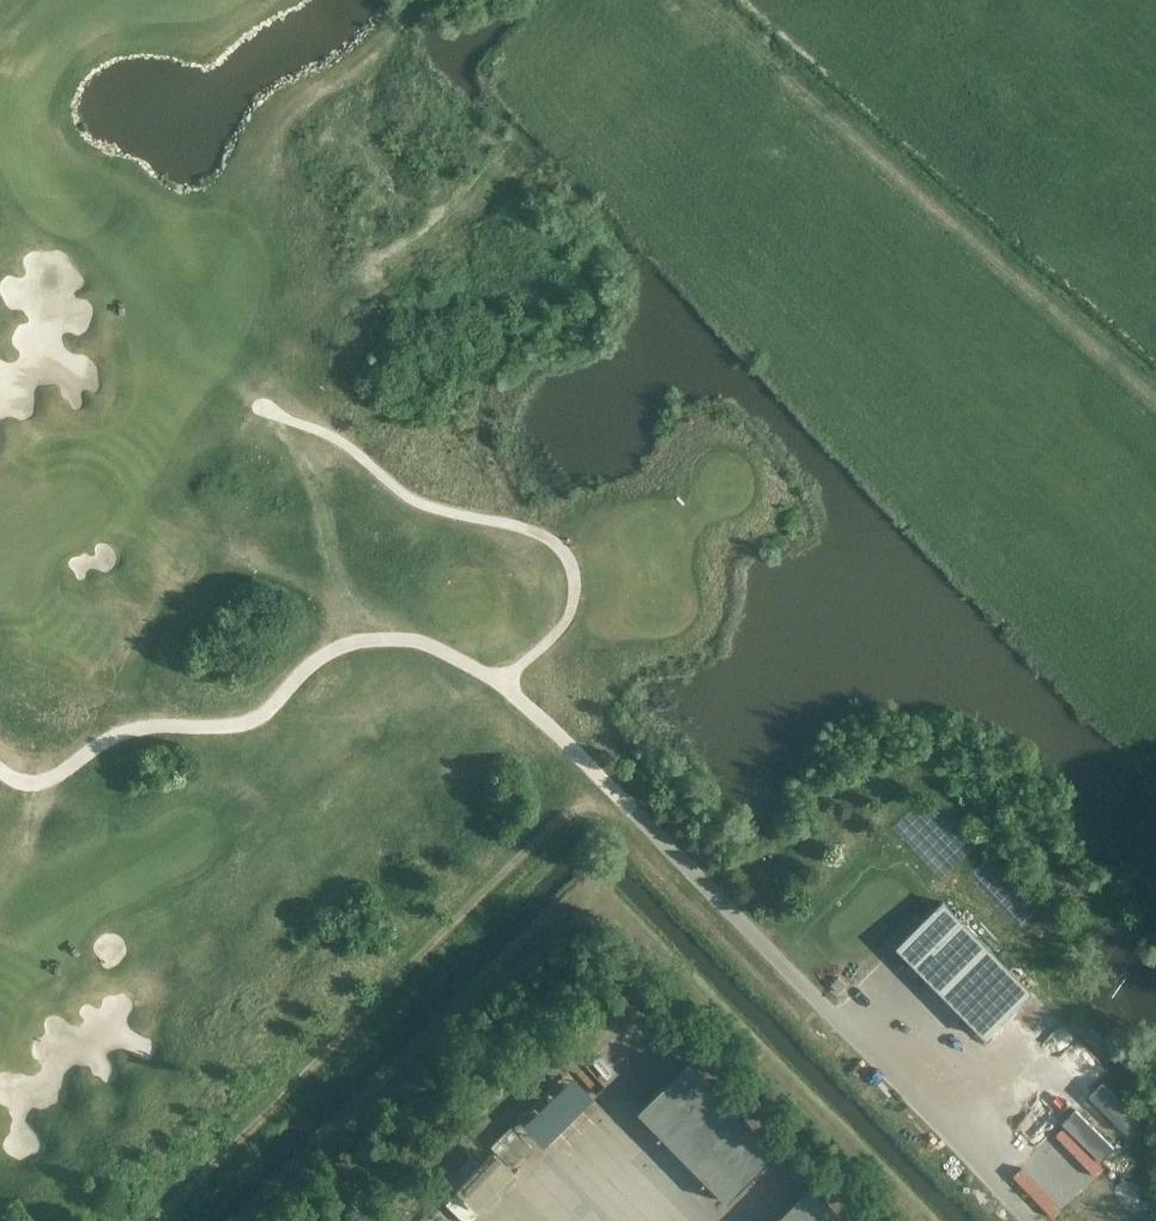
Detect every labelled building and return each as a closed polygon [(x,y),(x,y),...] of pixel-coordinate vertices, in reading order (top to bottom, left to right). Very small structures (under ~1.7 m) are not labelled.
[(943,902),(898,945),(992,1041),(1037,998),(943,902)] [(777,1152),(688,1062),(638,1111),(726,1202),(777,1152)] [(545,1141),(596,1093),(577,1072),(526,1121),(545,1141)] [(1076,1126),(1087,1115),(1061,1091),(1051,1102),(1076,1126)] [(461,1186),(481,1205),(517,1166),(511,1161),(526,1145),(528,1147),(531,1145),(514,1129),(461,1186)] [(810,1186),(774,1220),(844,1220),(810,1186)]
